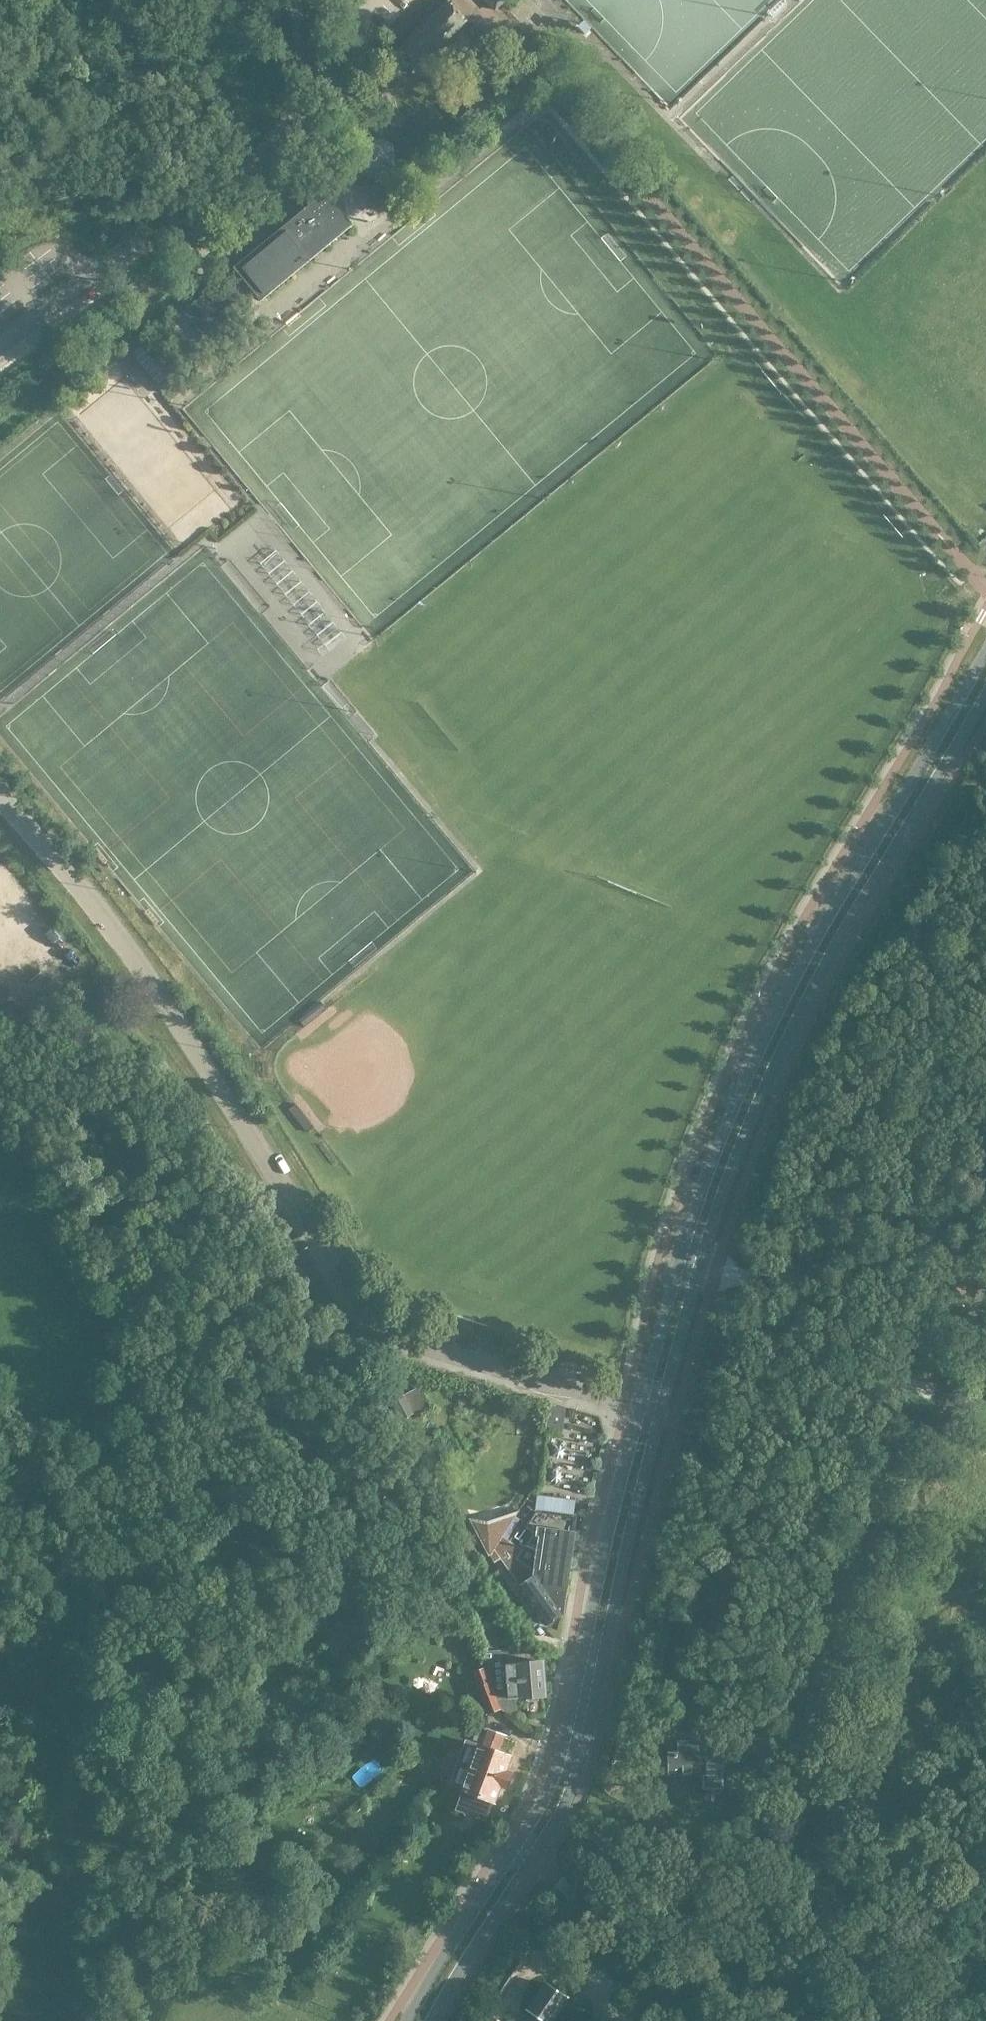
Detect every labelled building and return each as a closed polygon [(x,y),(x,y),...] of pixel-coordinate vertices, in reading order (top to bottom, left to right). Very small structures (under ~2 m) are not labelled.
[(495,10),(505,0),(486,0),(495,10)] [(393,54),(412,73),(467,21),(448,1),(393,54)] [(360,174),(381,180),(396,166),(392,144),(371,139),(356,153),(360,174)] [(236,268),(262,299),(351,224),(326,192),(236,268)] [(415,1413),(404,1394),(391,1401),(402,1421),(415,1413)] [(566,1408),(548,1403),(545,1428),(563,1433),(566,1408)] [(547,1583),(565,1588),(575,1516),(573,1515),(575,1499),(537,1494),(535,1510),(526,1525),(521,1523),(511,1539),(510,1539),(526,1550),(521,1557),(534,1567),(533,1574),(541,1586),(547,1583)] [(526,1550),(510,1539),(496,1549),(521,1584),(520,1585),(547,1623),(557,1617),(561,1614),(565,1588),(547,1583),(541,1586),(533,1574),(534,1567),(521,1557),(526,1550)] [(494,1665),(501,1708),(502,1707),(502,1708),(506,1711),(508,1711),(508,1697),(520,1697),(545,1695),(543,1660),(516,1662),(494,1665)] [(501,1708),(494,1665),(487,1666),(473,1672),(489,1713),(501,1708)] [(739,1722),(735,1734),(754,1741),(758,1729),(739,1722)] [(450,1783),(464,1788),(457,1807),(465,1810),(465,1812),(468,1815),(469,1816),(472,1817),(474,1817),(478,1816),(485,1818),(492,1798),(495,1800),(501,1784),(507,1786),(512,1771),(506,1769),(511,1755),(499,1751),(504,1736),(480,1727),(476,1731),(471,1744),(465,1742),(450,1783)] [(669,1753),(670,1773),(705,1771),(725,1771),(725,1751),(705,1751),(705,1741),(679,1742),(679,1753),(669,1753)] [(547,2020),(552,2020),(569,1995),(546,1980),(528,2008),(547,2020)]
